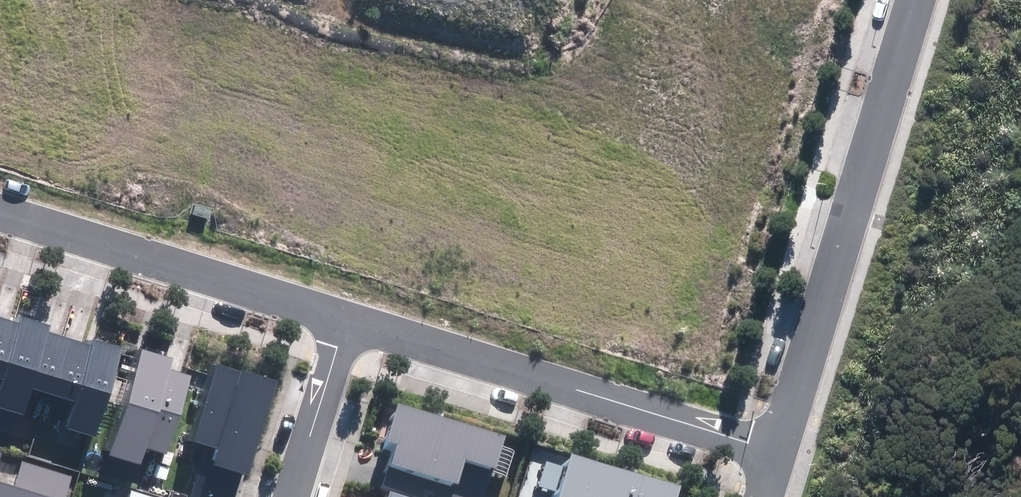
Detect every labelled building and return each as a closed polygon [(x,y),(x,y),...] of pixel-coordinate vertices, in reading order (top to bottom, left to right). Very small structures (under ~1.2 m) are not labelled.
[(94,437),(122,347),(93,338),(91,345),(49,332),(51,324),(22,315),(20,322),(0,316),(0,378),(3,379),(0,389),(0,407),(25,415),(33,388),(76,401),(68,429),(94,437)] [(111,455),(141,464),(146,447),(169,454),(192,375),(171,369),(174,358),(143,349),(111,455)] [(215,464),(249,475),(279,380),(244,369),(243,372),(218,364),(194,441),(219,449),(215,464)] [(422,496),(423,496),(426,489),(436,492),(435,496),(484,496),(502,434),(398,404),(387,442),(396,444),(384,486),(422,496)] [(683,486),(571,453),(568,465),(547,459),(539,486),(561,492),(560,496),(680,496),(683,486)] [(73,473),(22,458),(14,485),(0,481),(0,496),(66,496),(73,473)]
